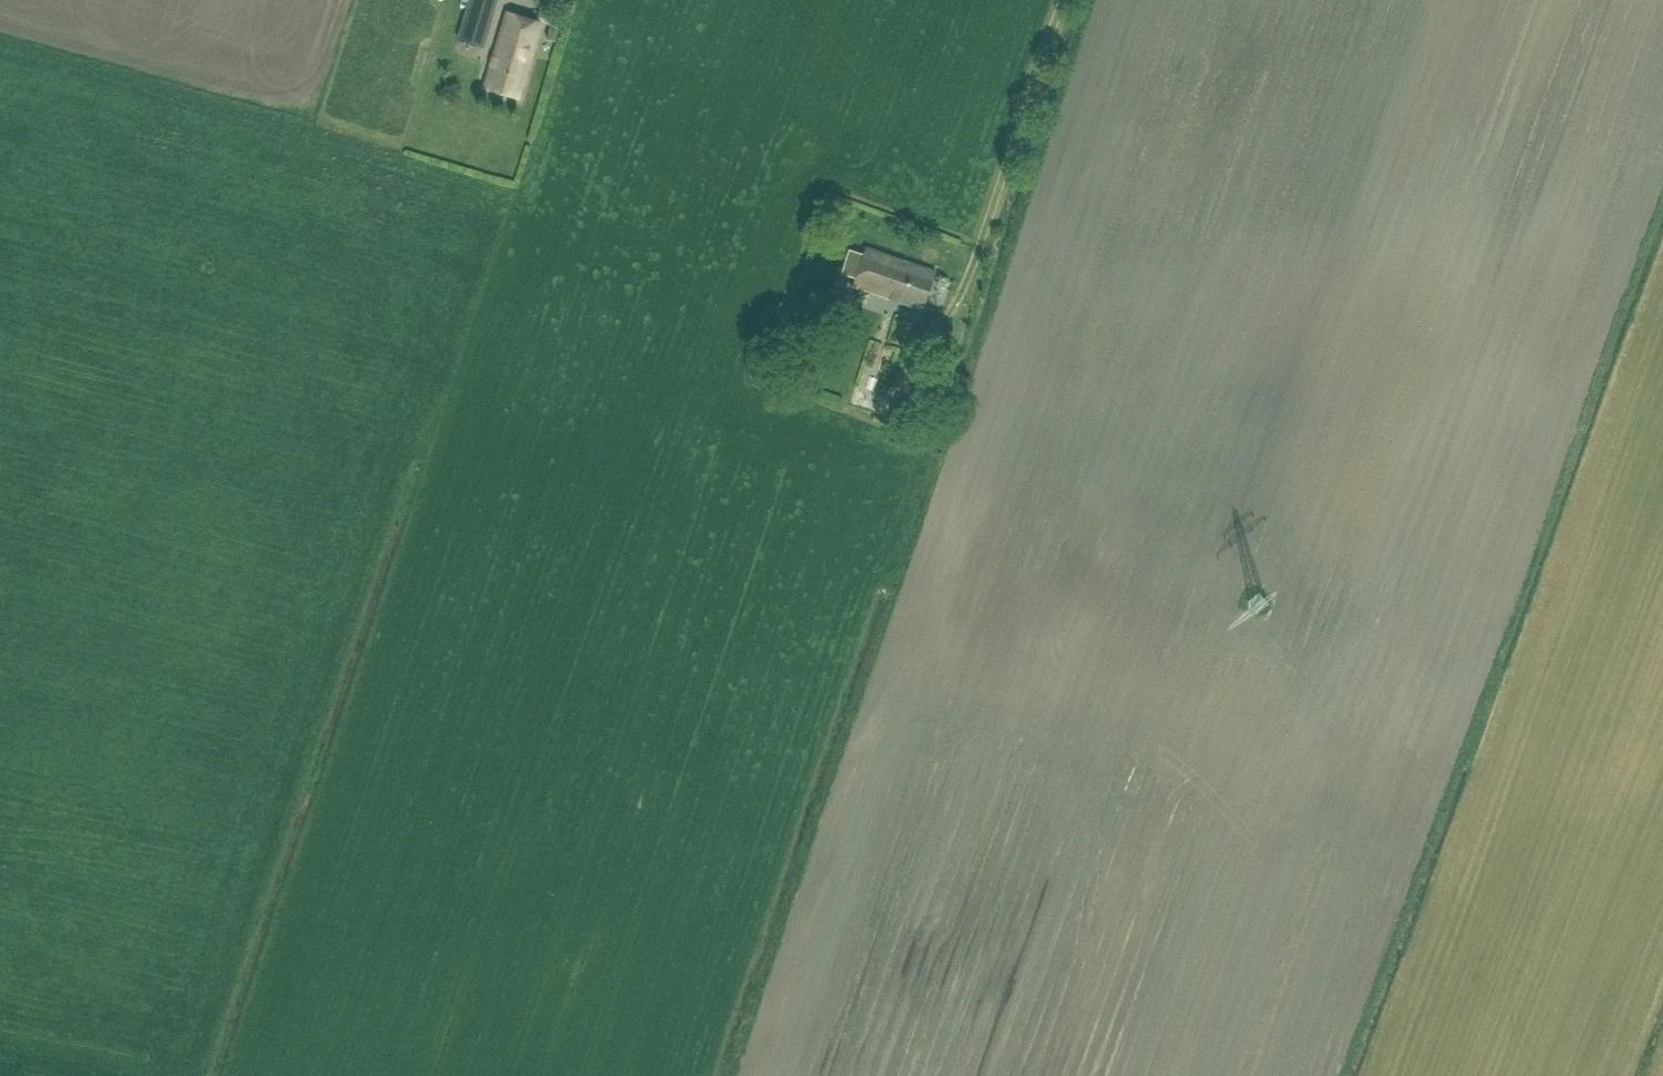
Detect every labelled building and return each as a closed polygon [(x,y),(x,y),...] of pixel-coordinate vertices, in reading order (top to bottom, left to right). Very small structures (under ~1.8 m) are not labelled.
[(487,35),(497,0),(468,0),(461,27),(487,35)] [(506,11),(484,85),(518,95),(540,21),(506,11)] [(921,308),(935,270),(865,247),(853,285),(921,308)]
